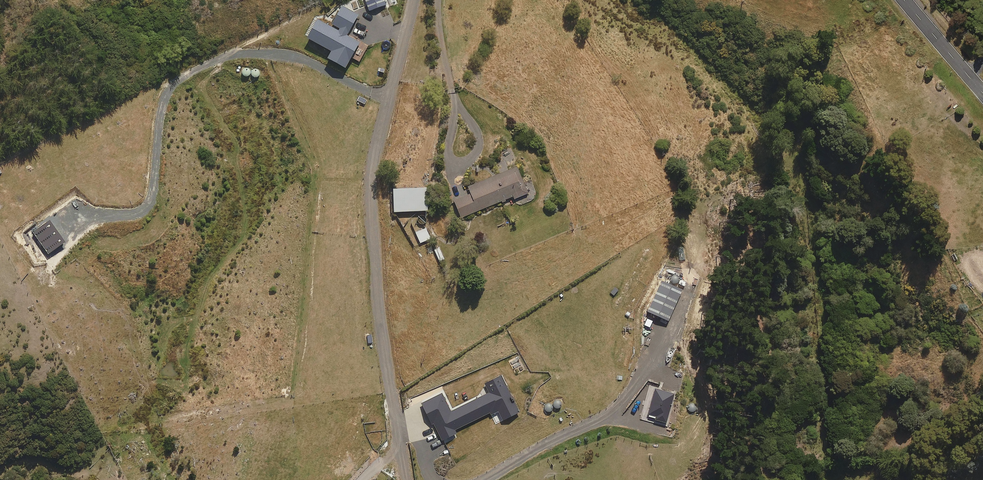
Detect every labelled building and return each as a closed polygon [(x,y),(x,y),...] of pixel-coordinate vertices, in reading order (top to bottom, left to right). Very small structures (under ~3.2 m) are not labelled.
[(385,0),(365,0),(368,11),(386,5),(385,0)] [(528,193),(518,167),(468,186),(471,194),(455,201),(461,217),(514,197),(515,199),(528,193)] [(394,212),(427,210),(427,188),(393,189),(394,212)] [(420,243),(431,238),(426,228),(416,232),(420,243)] [(439,261),(444,259),(439,248),(434,250),(439,261)] [(668,322),(683,290),(662,280),(647,312),(668,322)] [(516,400),(513,395),(512,396),(502,375),(485,384),(489,393),(451,411),(442,393),(422,403),(432,423),(434,423),(443,441),(457,434),(455,430),(490,413),(491,415),(500,410),(504,420),(520,412),(514,401),(516,400)] [(649,415),(656,417),(656,420),(659,421),(659,422),(667,424),(674,394),(655,389),(649,415)]
